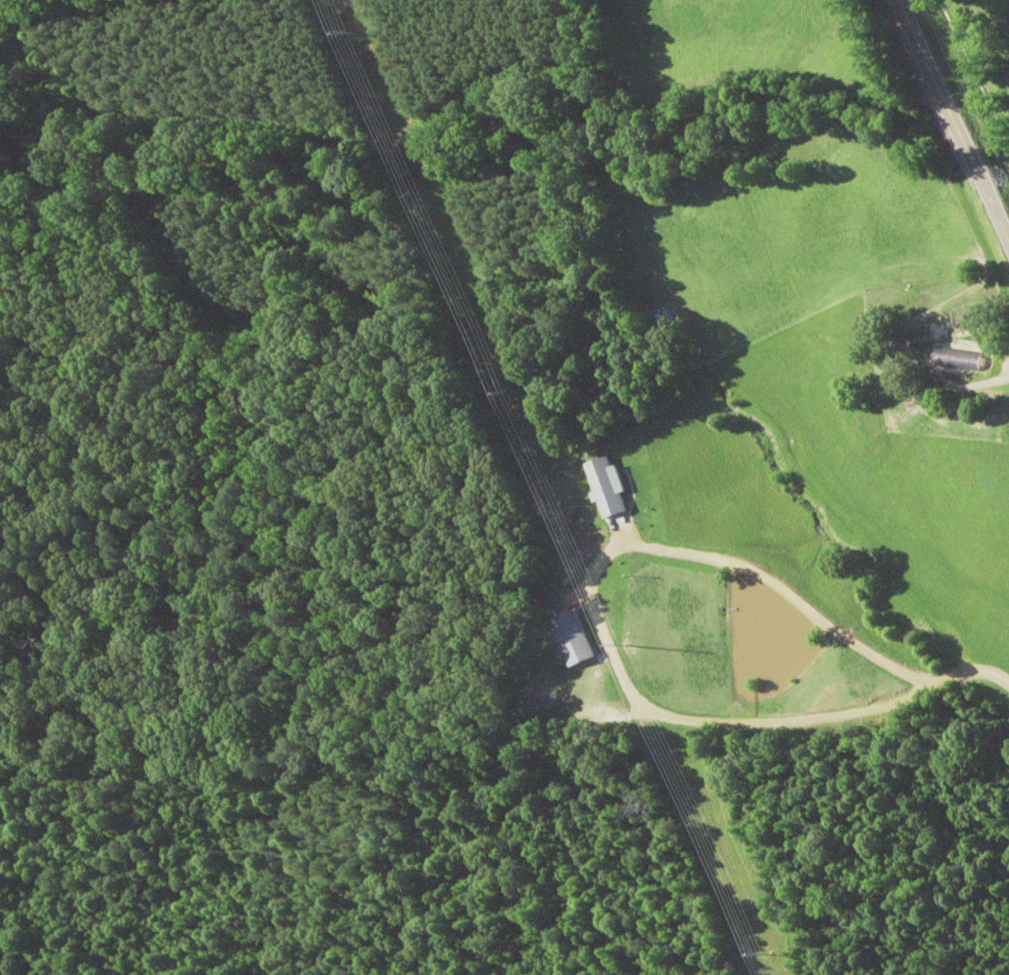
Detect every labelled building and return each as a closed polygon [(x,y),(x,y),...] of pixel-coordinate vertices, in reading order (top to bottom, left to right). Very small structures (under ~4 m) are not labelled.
[(662,333),(670,326),(659,314),(651,320),(662,333)] [(964,356),(962,347),(943,352),(950,382),(969,378),(967,370),(974,368),(970,354),(964,356)] [(612,455),(585,463),(601,518),(628,510),(612,455)] [(595,657),(575,609),(550,620),(569,667),(595,657)]
